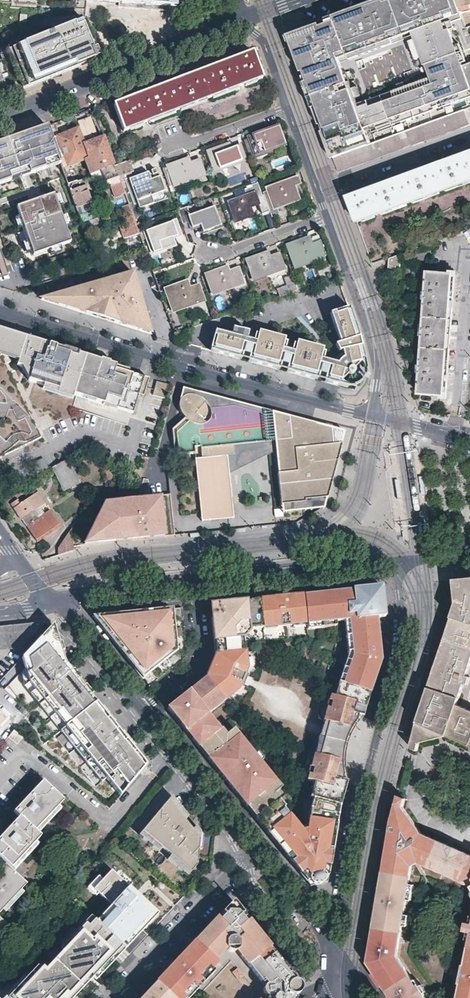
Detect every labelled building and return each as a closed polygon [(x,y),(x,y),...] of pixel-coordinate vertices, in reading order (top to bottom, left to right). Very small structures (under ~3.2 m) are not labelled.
[(76,0),(76,1),(120,5),(172,9),(173,0),(76,0)] [(328,21),(328,23),(325,25),(321,26),(321,24),(289,35),(302,72),(328,63),(340,59),(345,57),(346,61),(414,37),(452,23),(462,19),(460,13),(458,8),(454,0),(386,0),(328,21)] [(458,8),(469,6),(469,0),(454,0),(458,8)] [(81,18),(12,44),(27,84),(72,67),(96,58),(81,18)] [(452,23),(414,37),(416,42),(450,30),(452,23)] [(332,156),(366,144),(364,137),(363,135),(372,131),(401,121),(402,124),(407,122),(414,119),(438,111),(445,109),(469,99),(469,65),(464,68),(463,65),(456,47),(450,32),(450,30),(416,42),(422,60),(425,67),(427,67),(429,73),(431,80),(432,83),(424,86),(423,82),(407,88),(399,91),(370,101),(372,105),(360,109),(359,105),(358,101),(355,95),(351,84),(349,85),(345,74),(343,68),(331,72),(305,81),(308,89),(311,88),(332,147),(330,148),(332,156)] [(417,62),(422,60),(416,42),(411,44),(417,62)] [(467,64),(460,46),(456,47),(463,65),(467,64)] [(262,79),(251,52),(240,56),(204,69),(162,85),(123,100),(113,104),(122,129),(262,79)] [(0,59),(0,96),(14,90),(1,58),(0,59)] [(341,63),(340,59),(328,63),(331,72),(343,68),(341,63)] [(328,63),(302,72),(305,81),(331,72),(328,63)] [(332,147),(311,88),(308,89),(311,98),(330,148),(332,147)] [(401,121),(372,131),(374,136),(402,126),(402,124),(401,121)] [(57,135),(53,124),(47,126),(58,158),(60,163),(67,183),(79,178),(74,165),(86,161),(85,159),(88,158),(83,143),(84,143),(78,127),(57,135)] [(277,125),(268,128),(270,133),(279,130),(277,125)] [(58,158),(47,126),(9,139),(0,142),(0,184),(11,180),(9,175),(18,171),(17,168),(26,165),(30,174),(45,168),(43,163),(58,158)] [(247,137),(242,139),(248,157),(284,144),(279,130),(270,133),(268,128),(247,136),(247,137)] [(114,164),(103,136),(84,143),(83,143),(88,158),(93,171),(90,172),(91,174),(94,183),(100,181),(97,170),(101,169),(105,180),(114,177),(115,179),(119,178),(117,174),(115,166),(114,164)] [(244,158),(239,144),(230,147),(228,142),(207,150),(213,169),(244,158)] [(347,196),(357,223),(363,220),(363,219),(469,180),(469,151),(463,153),(427,166),(398,177),(365,189),(347,196)] [(162,166),(168,185),(202,173),(198,159),(188,162),(187,157),(162,166)] [(45,168),(60,163),(58,158),(43,163),(45,168)] [(115,166),(117,174),(133,169),(130,161),(115,166)] [(18,171),(20,177),(30,174),(26,165),(17,168),(18,171)] [(20,177),(18,171),(9,175),(11,180),(20,177)] [(148,176),(147,171),(125,179),(132,202),(137,200),(163,191),(158,176),(149,179),(148,176)] [(266,209),(268,214),(274,212),(273,207),(297,198),(293,184),(298,182),(296,176),(259,189),(266,209)] [(107,186),(113,184),(120,181),(119,178),(115,179),(114,177),(105,180),(107,186)] [(75,206),(77,213),(93,207),(83,179),(83,178),(82,178),(81,178),(79,178),(67,183),(69,187),(75,206)] [(120,181),(113,184),(117,196),(125,193),(120,181)] [(259,189),(257,181),(248,184),(249,186),(232,191),(234,198),(225,201),(232,220),(251,213),(248,206),(256,203),(259,211),(266,209),(259,189)] [(65,227),(54,196),(53,194),(39,199),(32,201),(16,207),(33,255),(70,242),(65,227)] [(137,200),(132,202),(128,203),(131,212),(133,219),(142,215),(137,200)] [(176,210),(179,218),(182,226),(188,224),(189,227),(199,224),(202,231),(219,225),(213,205),(189,214),(187,207),(176,210)] [(133,219),(131,212),(123,215),(119,216),(123,227),(125,226),(126,230),(122,231),(127,244),(140,239),(135,223),(133,219)] [(233,222),(236,230),(233,231),(236,238),(258,231),(253,215),(233,222)] [(3,229),(10,227),(7,218),(0,220),(0,221),(3,229)] [(179,233),(174,220),(143,231),(151,252),(173,244),(170,236),(179,233)] [(322,257),(317,242),(310,244),(307,237),(286,245),(294,267),(322,257)] [(1,275),(9,273),(0,250),(0,271),(1,275)] [(283,268),(278,253),(269,256),(267,251),(246,259),(253,278),(283,268)] [(401,251),(388,256),(387,270),(400,271),(401,251)] [(242,282),(237,267),(227,270),(225,266),(204,274),(211,293),(242,282)] [(450,273),(425,271),(416,392),(441,394),(442,370),(445,336),(448,298),(450,273)] [(79,288),(56,296),(58,305),(91,315),(93,310),(98,312),(101,300),(113,303),(109,315),(115,317),(113,322),(120,324),(122,319),(126,320),(125,326),(141,331),(145,330),(145,328),(149,327),(142,302),(138,301),(140,294),(139,293),(136,292),(137,285),(134,273),(119,277),(121,285),(113,287),(110,280),(99,283),(96,294),(91,292),(79,288)] [(293,281),(296,289),(305,286),(302,278),(296,280),(293,281)] [(203,299),(198,284),(189,287),(186,280),(164,288),(172,310),(203,299)] [(51,281),(36,285),(37,290),(52,285),(51,281)] [(280,285),(283,294),(296,289),(293,281),(280,285)] [(96,294),(99,283),(93,285),(91,292),(96,294)] [(58,305),(56,296),(42,300),(58,305)] [(98,312),(96,317),(102,319),(107,320),(109,315),(113,303),(101,300),(98,312)] [(354,325),(348,310),(329,317),(342,357),(336,363),(326,360),(325,364),(319,362),(320,358),(291,350),(289,354),(282,353),(283,349),(254,341),(253,344),(246,343),(247,338),(217,331),(212,351),(241,359),(243,354),(250,356),(249,361),(278,369),(279,364),(286,366),(285,371),(314,379),(316,374),(322,376),(321,381),(336,385),(346,374),(349,375),(351,375),(352,373),(353,371),(353,370),(352,369),(362,358),(360,348),(358,340),(357,336),(354,325)] [(127,373),(129,368),(110,363),(109,362),(108,366),(101,363),(101,360),(79,353),(64,348),(30,338),(26,336),(24,343),(19,339),(14,336),(9,334),(3,332),(0,331),(0,352),(19,358),(17,365),(27,369),(30,374),(28,380),(44,385),(74,395),(77,395),(104,404),(118,408),(134,413),(139,395),(144,378),(127,373)] [(41,437),(0,353),(0,458),(41,437)] [(27,369),(17,365),(28,380),(30,374),(27,369)] [(144,397),(149,379),(144,378),(139,395),(144,397)] [(167,383),(156,380),(152,394),(164,397),(167,383)] [(74,395),(44,385),(43,390),(73,399),(74,395)] [(182,386),(179,400),(180,398),(183,395),(187,394),(191,393),(194,393),(197,394),(200,395),(202,397),(204,399),(205,400),(206,402),(233,399),(182,386)] [(327,496),(341,441),(340,441),(313,444),(312,435),(316,434),(315,422),(248,403),(233,399),(206,402),(205,400),(204,399),(202,397),(200,395),(197,394),(194,393),(191,393),(187,394),(183,395),(180,398),(179,400),(178,404),(178,408),(178,411),(179,414),(181,417),(170,431),(173,457),(194,455),(194,449),(201,448),(202,460),(195,460),(200,512),(201,515),(227,512),(225,502),(232,501),(229,471),(227,453),(234,452),(233,443),(267,439),(293,437),(295,446),(275,448),(278,471),(277,471),(280,503),(281,503),(304,500),(304,498),(326,496),(327,496)] [(344,429),(315,422),(316,434),(312,435),(313,444),(340,441),(344,429)] [(227,453),(229,471),(275,448),(295,446),(293,437),(267,439),(233,443),(234,452),(227,453)] [(42,457),(31,463),(37,473),(48,466),(42,457)] [(79,483),(69,460),(53,468),(64,490),(79,483)] [(44,502),(37,492),(21,503),(18,498),(12,503),(15,507),(14,508),(36,539),(59,523),(50,510),(44,514),(41,509),(43,507),(41,504),(44,502)] [(169,492),(105,500),(93,524),(95,541),(173,533),(169,492)] [(304,500),(281,503),(282,511),(323,506),(326,496),(304,498),(304,500)] [(227,512),(201,515),(201,519),(233,516),(232,501),(225,502),(227,512)] [(95,541),(93,524),(84,542),(95,541)] [(53,545),(61,555),(79,541),(71,531),(53,545)] [(454,578),(456,598),(457,603),(456,607),(463,606),(469,578),(469,577),(454,578)] [(469,747),(469,710),(456,704),(462,684),(465,685),(469,675),(466,674),(469,661),(469,578),(463,606),(451,655),(444,682),(434,721),(429,740),(442,737),(446,737),(469,747)] [(385,616),(382,588),(304,596),(306,622),(307,624),(322,622),(337,621),(345,620),(350,620),(351,635),(352,650),(353,654),(349,666),(343,684),(370,693),(381,658),(381,653),(378,625),(377,617),(385,616)] [(213,617),(211,617),(215,654),(212,660),(211,664),(209,669),(206,676),(224,699),(237,688),(240,683),(244,674),(246,668),(244,651),(243,651),(241,635),(249,628),(306,622),(304,596),(211,605),(212,611),(213,617)] [(456,607),(439,656),(451,655),(463,606),(456,607)] [(186,655),(182,608),(172,609),(175,649),(142,676),(149,685),(186,655)] [(175,649),(172,609),(116,614),(95,617),(142,676),(175,649)] [(2,643),(12,638),(17,647),(19,652),(46,622),(0,627),(0,644),(2,643)] [(54,644),(50,627),(19,660),(24,666),(4,687),(25,707),(34,713),(24,726),(108,796),(114,788),(119,794),(146,763),(123,738),(76,689),(59,670),(54,644)] [(0,644),(0,649),(17,647),(12,638),(2,643),(0,644)] [(353,654),(352,650),(348,650),(348,654),(344,665),(349,666),(353,654)] [(438,658),(430,683),(444,682),(451,655),(439,656),(438,658)] [(343,684),(349,666),(344,665),(338,683),(341,683),(343,684)] [(224,699),(206,676),(186,692),(167,707),(201,751),(204,755),(255,818),(279,800),(286,794),(263,765),(259,761),(254,754),(233,728),(226,734),(216,721),(215,722),(207,713),(224,699)] [(430,683),(416,723),(434,721),(444,682),(430,683)] [(361,721),(370,693),(343,684),(341,683),(338,692),(334,691),(332,696),(330,696),(328,701),(331,702),(329,709),(326,708),(322,722),(327,723),(325,729),(322,738),(319,749),(315,748),(314,755),(313,754),(309,768),(312,769),(310,776),(307,775),(307,776),(305,781),(313,783),(311,789),(315,790),(313,798),(339,806),(341,801),(344,789),(345,785),(346,781),(344,773),(344,765),(344,754),(345,750),(346,744),(347,743),(350,735),(355,727),(361,721)] [(429,740),(434,721),(416,723),(410,748),(417,751),(420,742),(429,740)] [(262,758),(257,752),(254,754),(259,761),(262,758)] [(64,798),(43,778),(12,810),(18,815),(34,830),(41,822),(64,798)] [(187,814),(171,794),(167,798),(184,818),(187,814)] [(197,847),(198,836),(191,828),(186,833),(177,826),(184,818),(167,798),(141,829),(161,846),(170,853),(190,870),(196,863),(197,847)] [(279,800),(255,818),(292,864),(305,881),(306,881),(327,876),(327,875),(339,806),(313,798),(311,798),(306,829),(301,830),(281,805),(283,804),(279,800)] [(403,806),(405,799),(398,798),(396,803),(403,806)] [(423,834),(419,828),(403,808),(403,806),(396,803),(393,814),(393,818),(369,956),(373,957),(373,958),(376,964),(372,966),(392,997),(425,997),(424,995),(426,994),(415,978),(413,979),(397,953),(399,942),(400,937),(402,924),(403,919),(404,913),(406,898),(408,890),(409,883),(412,864),(419,862),(436,869),(453,876),(469,883),(469,884),(469,856),(423,834)] [(34,830),(18,815),(0,834),(0,857),(4,861),(9,866),(21,854),(39,835),(34,830)] [(191,828),(184,818),(177,826),(186,833),(191,828)] [(202,833),(194,823),(191,828),(198,836),(202,833)] [(158,850),(161,846),(141,829),(138,833),(158,850)] [(170,853),(166,857),(186,874),(190,870),(170,853)] [(9,866),(4,861),(0,866),(0,909),(6,903),(26,882),(9,866)] [(157,915),(111,872),(102,880),(98,876),(86,888),(96,897),(110,885),(121,895),(99,919),(123,941),(127,945),(157,915)] [(327,876),(306,881),(309,886),(314,885),(315,885),(316,885),(317,885),(318,885),(319,885),(320,884),(321,884),(322,883),(326,882),(327,876)] [(236,948),(238,951),(258,930),(232,899),(184,950),(183,952),(183,954),(182,957),(180,958),(178,957),(175,960),(175,965),(172,967),(171,968),(167,968),(155,981),(174,997),(177,997),(182,993),(184,995),(212,966),(209,963),(225,946),(227,948),(230,949),(233,949),(236,948)] [(61,944),(66,948),(77,937),(74,934),(87,921),(90,924),(96,916),(92,912),(61,944)] [(0,915),(0,936),(2,935),(11,925),(0,915)] [(9,995),(12,997),(69,997),(76,990),(83,982),(79,978),(89,968),(94,972),(112,953),(114,954),(118,951),(116,949),(123,941),(99,919),(96,916),(90,924),(87,921),(74,934),(77,937),(66,948),(46,969),(44,967),(32,979),(28,974),(22,980),(9,995)] [(469,921),(465,920),(462,920),(460,927),(464,928),(468,929),(466,937),(461,962),(459,962),(455,980),(457,981),(453,997),(469,997),(469,918),(469,921)] [(258,930),(238,951),(267,985),(267,992),(264,997),(296,997),(298,996),(299,992),(303,986),(299,981),(296,978),(288,967),(263,937),(258,930)] [(112,953),(94,972),(96,974),(102,967),(104,969),(127,945),(123,941),(116,949),(118,951),(114,954),(112,953)] [(21,979),(22,980),(28,974),(32,979),(44,967),(39,962),(27,974),(26,973),(21,979)] [(83,982),(76,990),(77,990),(94,972),(89,968),(79,978),(83,982)] [(155,981),(139,997),(174,997),(155,981)]
